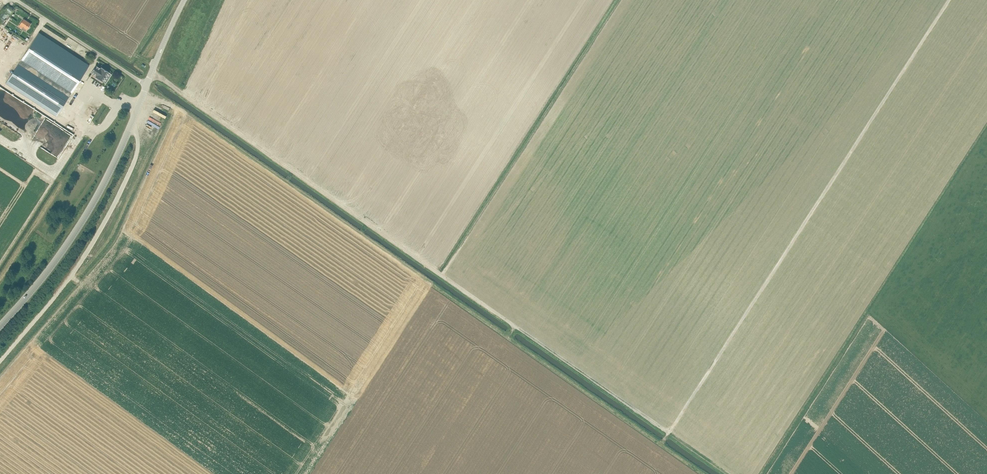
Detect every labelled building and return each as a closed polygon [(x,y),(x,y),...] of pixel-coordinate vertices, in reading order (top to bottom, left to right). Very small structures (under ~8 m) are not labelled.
[(9,16),(11,14),(14,9),(8,6),(5,10),(3,12),(9,16)] [(27,29),(31,24),(24,19),(21,23),(19,26),(22,29),(24,27),(27,29)] [(53,120),(56,116),(89,65),(39,33),(6,83),(50,111),(46,116),(53,120)] [(18,43),(6,62),(15,67),(27,49),(18,43)] [(101,68),(96,65),(92,71),(97,75),(96,76),(103,81),(109,71),(102,66),(101,68)] [(148,138),(153,141),(159,131),(154,129),(148,138)]
